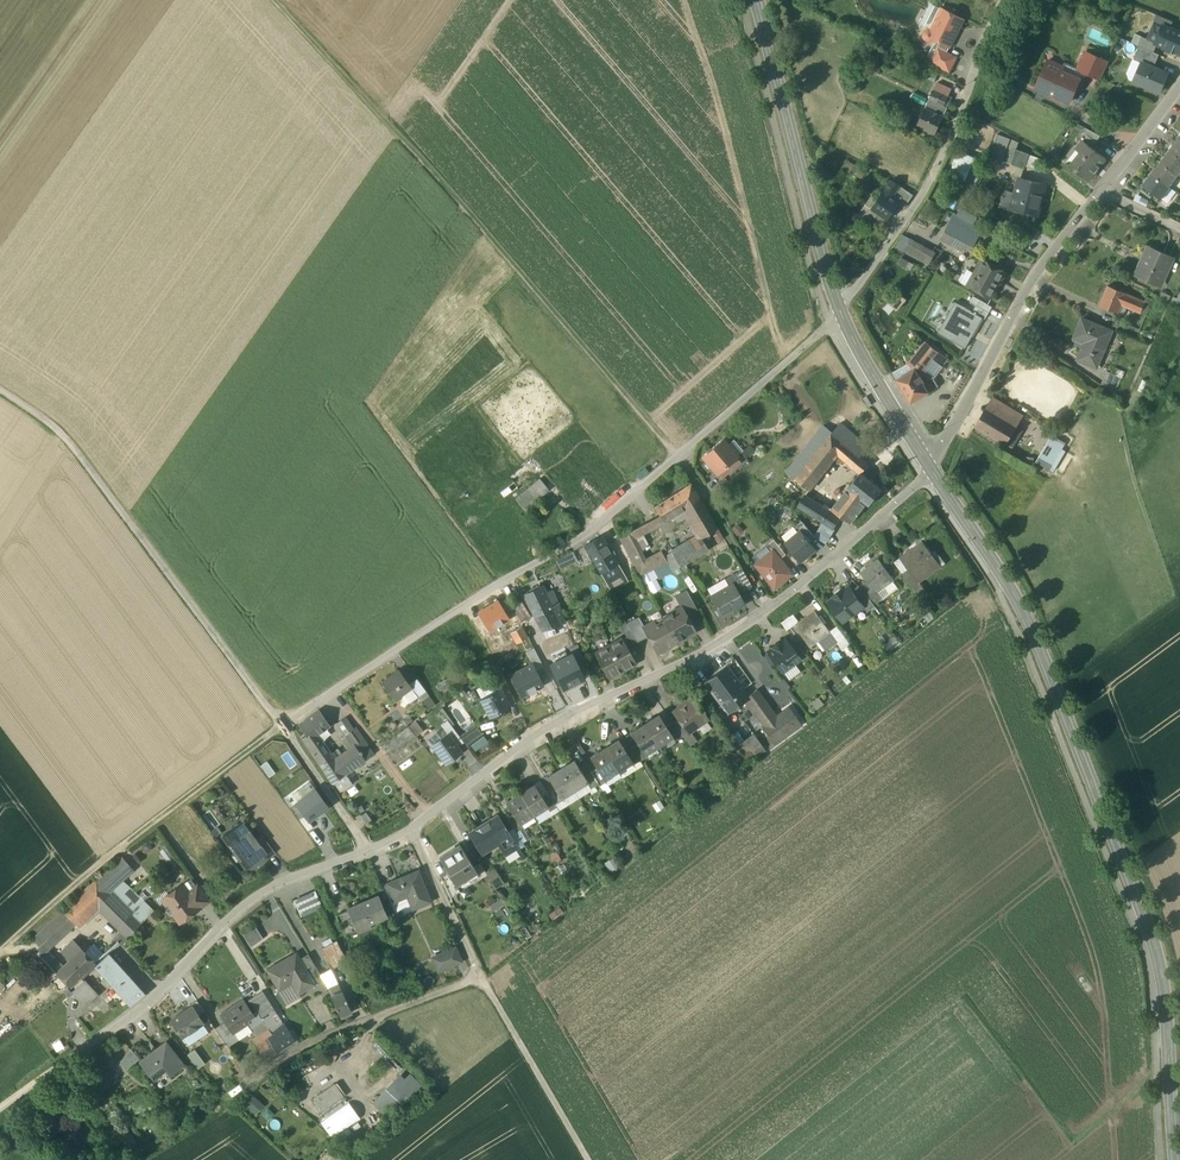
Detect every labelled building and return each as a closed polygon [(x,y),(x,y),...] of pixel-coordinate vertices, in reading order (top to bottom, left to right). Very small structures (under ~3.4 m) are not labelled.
[(963,19),(941,8),(931,30),(929,30),(927,30),(925,31),(924,33),(924,35),(925,37),(926,39),(928,40),(930,40),(932,39),(933,38),(950,46),(963,19)] [(1172,22),(1156,15),(1154,22),(1162,26),(1163,25),(1170,28),(1172,22)] [(1163,25),(1162,26),(1155,42),(1155,43),(1157,44),(1164,47),(1163,49),(1172,52),(1172,51),(1179,54),(1179,33),(1170,28),(1163,25)] [(1155,42),(1141,36),(1137,45),(1139,46),(1153,52),(1157,44),(1155,43),(1155,42)] [(1153,52),(1139,46),(1133,59),(1141,63),(1142,62),(1153,67),(1159,55),(1153,52)] [(956,57),(939,49),(932,62),(949,70),(956,57)] [(1108,62),(1085,52),(1081,61),(1087,64),(1083,73),(1100,80),(1108,62)] [(1062,67),(1047,61),(1036,87),(1069,102),(1080,79),(1061,71),(1062,67)] [(1153,67),(1142,62),(1141,63),(1137,73),(1139,74),(1135,83),(1159,93),(1167,74),(1153,67)] [(951,90),(937,83),(933,90),(948,97),(951,90)] [(948,97),(933,90),(929,99),(944,106),(944,105),(948,97)] [(944,106),(929,99),(925,107),(943,116),(948,107),(944,105),(944,106)] [(943,116),(925,107),(917,126),(935,134),(943,116)] [(1100,136),(1086,128),(1079,138),(1082,141),(1083,140),(1091,147),(1100,136)] [(1178,138),(1170,150),(1179,158),(1179,139),(1178,138)] [(1010,140),(1003,162),(1011,164),(1016,150),(1018,143),(1010,140)] [(1091,147),(1083,140),(1082,141),(1076,149),(1080,152),(1069,166),(1087,181),(1105,158),(1091,147)] [(969,178),(976,155),(957,149),(950,172),(969,178)] [(1029,154),(1016,150),(1011,164),(1025,168),(1029,154)] [(1170,150),(1161,161),(1178,175),(1178,174),(1179,172),(1179,158),(1170,150)] [(1161,161),(1151,173),(1169,187),(1178,175),(1161,161)] [(866,171),(857,166),(853,173),(862,178),(866,171)] [(1169,187),(1151,173),(1142,185),(1159,198),(1169,187)] [(1019,178),(1011,207),(1038,215),(1045,185),(1019,178)] [(891,180),(883,192),(892,198),(900,186),(891,180)] [(906,191),(898,202),(899,203),(904,207),(912,195),(906,191)] [(892,198),(883,192),(871,209),(887,220),(899,203),(898,202),(892,198)] [(982,230),(954,216),(945,232),(965,242),(963,246),(971,250),(982,230)] [(963,246),(965,242),(945,232),(941,241),(960,250),(963,246)] [(904,251),(928,264),(935,252),(911,239),(904,251)] [(1172,257),(1149,247),(1137,275),(1159,285),(1172,257)] [(1006,273),(982,259),(974,274),(976,275),(970,286),(992,298),(1006,273)] [(970,286),(976,275),(974,274),(968,270),(961,282),(969,287),(970,286)] [(1127,293),(1108,286),(1100,305),(1108,308),(1107,312),(1113,314),(1114,311),(1119,313),(1122,305),(1127,294),(1127,293)] [(905,300),(898,294),(890,303),(897,309),(905,300)] [(1145,302),(1127,294),(1122,305),(1128,307),(1141,312),(1145,302)] [(982,317),(954,303),(939,333),(966,348),(982,317)] [(1128,307),(1122,305),(1119,313),(1124,315),(1128,307)] [(1112,331),(1081,319),(1075,335),(1085,339),(1077,360),(1088,364),(1089,361),(1098,365),(1112,331)] [(1139,331),(1114,320),(1111,327),(1137,337),(1139,331)] [(937,351),(925,342),(909,364),(915,369),(919,375),(924,368),(932,358),(937,351)] [(937,351),(932,358),(943,366),(947,359),(937,351)] [(932,358),(924,368),(930,378),(933,376),(943,366),(932,358)] [(915,369),(897,379),(911,402),(929,392),(923,382),(930,379),(930,378),(924,368),(919,375),(915,369)] [(1122,377),(1111,372),(1110,373),(1107,372),(1101,384),(1115,394),(1122,377)] [(930,379),(923,382),(929,392),(939,386),(933,376),(930,378),(930,379)] [(1022,414),(994,396),(987,408),(1015,426),(1022,414)] [(1015,426),(987,408),(976,425),(1004,443),(1015,426)] [(865,446),(839,424),(831,433),(845,445),(857,456),(865,446)] [(805,464),(801,469),(816,481),(838,454),(845,445),(831,433),(830,433),(805,464)] [(1051,439),(1042,454),(1047,457),(1057,442),(1051,439)] [(737,456),(723,440),(703,457),(717,473),(736,457),(737,456)] [(1047,457),(1042,454),(1037,461),(1049,469),(1063,446),(1057,442),(1047,457)] [(857,456),(845,445),(838,454),(852,466),(859,457),(857,456)] [(736,457),(717,473),(722,478),(740,462),(736,457)] [(868,465),(859,457),(852,466),(860,473),(861,474),(868,465)] [(798,459),(788,472),(794,478),(801,469),(805,464),(798,459)] [(816,481),(801,469),(794,478),(808,491),(816,481)] [(861,474),(860,473),(847,489),(864,503),(868,506),(881,490),(861,474)] [(540,479),(515,499),(524,510),(549,490),(540,479)] [(717,528),(691,484),(682,489),(687,497),(682,500),(687,507),(683,510),(700,537),(700,538),(701,538),(704,536),(717,528)] [(682,489),(654,507),(660,515),(664,522),(683,510),(687,507),(682,500),(687,497),(682,489)] [(864,503),(847,489),(831,509),(833,510),(841,517),(850,523),(864,503)] [(833,510),(832,512),(804,495),(798,507),(833,529),(841,517),(833,510)] [(660,515),(619,537),(639,575),(657,566),(652,556),(646,560),(635,540),(664,522),(660,515)] [(801,521),(796,526),(801,531),(808,540),(813,536),(801,521)] [(808,540),(801,531),(785,544),(801,562),(816,550),(808,540)] [(601,537),(585,546),(601,574),(601,573),(616,564),(617,564),(601,537)] [(703,540),(701,538),(700,538),(700,537),(688,545),(695,558),(708,550),(703,540)] [(786,555),(774,541),(769,545),(773,550),(780,559),(786,555)] [(911,549),(899,558),(908,570),(914,579),(937,562),(923,542),(912,550),(911,549)] [(695,558),(688,545),(681,549),(688,562),(695,558)] [(688,562),(681,549),(673,554),(672,554),(680,567),(688,562)] [(773,550),(754,565),(774,589),(793,574),(780,559),(773,550)] [(663,556),(660,552),(652,556),(657,566),(667,561),(663,556)] [(680,567),(672,554),(673,554),(671,552),(663,556),(667,561),(672,570),(673,571),(680,567)] [(573,553),(557,562),(560,568),(576,559),(573,553)] [(893,580),(879,560),(860,574),(867,583),(875,594),(893,580)] [(657,566),(639,575),(644,584),(672,570),(667,561),(657,566)] [(616,564),(601,573),(606,582),(607,582),(622,573),(616,564)] [(914,579),(908,570),(902,574),(912,588),(918,584),(914,579)] [(746,589),(736,572),(723,579),(728,587),(731,585),(738,595),(746,589)] [(622,573),(607,582),(611,589),(626,581),(622,573)] [(867,583),(861,587),(863,589),(869,598),(875,594),(867,583)] [(925,591),(919,583),(918,584),(912,588),(918,596),(925,591)] [(541,585),(523,594),(534,615),(551,607),(545,592),(543,590),(541,585)] [(728,587),(711,596),(722,615),(742,603),(738,595),(731,585),(728,587)] [(549,587),(543,590),(545,592),(551,607),(558,604),(552,591),(549,587)] [(850,587),(843,592),(841,590),(834,596),(835,597),(829,602),(843,621),(854,613),(853,611),(853,610),(861,604),(862,603),(855,594),(850,587)] [(863,589),(855,594),(862,603),(861,604),(867,612),(875,606),(869,598),(863,589)] [(687,590),(675,596),(680,607),(681,606),(686,615),(697,609),(687,590)] [(478,612),(489,631),(509,618),(498,600),(478,612)] [(531,616),(521,600),(511,606),(521,622),(531,616)] [(564,623),(558,604),(551,607),(534,615),(542,631),(564,623)] [(680,607),(662,617),(676,642),(695,632),(686,615),(681,606),(680,607)] [(814,612),(794,627),(810,648),(830,633),(829,632),(814,612)] [(793,615),(782,623),(787,630),(797,622),(793,615)] [(639,616),(627,623),(637,641),(648,635),(643,627),(644,626),(639,616)] [(644,626),(643,627),(648,635),(657,652),(676,642),(662,617),(644,626)] [(637,641),(627,623),(621,626),(631,645),(637,641)] [(527,637),(520,626),(510,632),(517,643),(527,637)] [(837,627),(829,632),(830,633),(831,632),(839,642),(845,637),(837,627)] [(621,639),(608,646),(622,671),(635,664),(621,639)] [(794,652),(785,640),(781,644),(779,642),(772,647),(773,649),(768,653),(769,653),(775,662),(782,672),(794,663),(799,659),(799,658),(794,652)] [(577,644),(568,649),(571,654),(578,668),(586,664),(577,644)] [(608,646),(596,653),(610,678),(622,671),(608,646)] [(536,671),(544,667),(534,648),(526,652),(533,665),(536,671)] [(804,654),(800,648),(794,652),(799,658),(804,654)] [(775,662),(769,653),(763,658),(769,666),(775,662)] [(550,665),(563,689),(584,678),(578,668),(571,654),(550,665)] [(794,663),(782,672),(789,681),(801,673),(794,663)] [(861,664),(832,687),(836,693),(866,670),(861,664)] [(536,671),(533,665),(510,676),(521,697),(529,693),(529,694),(537,690),(536,689),(543,685),(536,671)] [(727,668),(706,684),(728,713),(744,701),(749,697),(748,697),(743,689),(727,668)] [(399,670),(382,683),(394,700),(403,693),(411,687),(409,684),(399,670)] [(464,672),(444,681),(448,691),(468,682),(467,679),(464,672)] [(426,691),(417,679),(409,684),(411,687),(418,697),(426,691)] [(444,681),(437,684),(442,694),(448,691),(444,681)] [(411,687),(403,693),(410,702),(418,697),(411,687)] [(499,689),(480,699),(490,717),(509,707),(499,689)] [(776,717),(757,690),(748,697),(749,697),(744,701),(748,707),(753,716),(757,713),(777,742),(798,727),(794,720),(796,718),(789,708),(776,717)] [(692,700),(674,713),(679,718),(689,732),(706,720),(703,714),(703,711),(700,707),(697,706),(692,700)] [(320,709),(299,724),(307,735),(309,739),(315,736),(330,725),(320,709)] [(666,726),(659,715),(645,724),(657,744),(671,736),(671,735),(666,726)] [(353,729),(345,717),(337,722),(345,735),(351,731),(353,729)] [(420,718),(382,746),(390,758),(429,729),(420,718)] [(689,732),(679,718),(673,722),(682,735),(683,736),(689,732)] [(463,742),(448,721),(442,726),(447,734),(457,747),(463,742)] [(682,735),(673,722),(666,726),(671,735),(671,736),(674,740),(682,735)] [(645,724),(630,733),(637,744),(643,753),(644,752),(657,744),(645,724)] [(475,725),(460,736),(469,747),(483,736),(475,725)] [(359,743),(364,740),(355,727),(353,729),(351,731),(355,737),(359,743)] [(355,737),(351,731),(345,735),(350,741),(355,737)] [(447,734),(432,745),(446,764),(461,753),(457,747),(447,734)] [(315,736),(309,739),(307,735),(302,738),(332,783),(334,782),(345,774),(335,761),(330,754),(328,756),(315,736)] [(754,735),(746,741),(757,757),(765,751),(754,735)] [(355,737),(350,741),(353,746),(355,745),(355,746),(359,743),(355,737)] [(359,743),(355,746),(359,751),(367,745),(364,740),(359,743)] [(625,751),(618,740),(605,749),(617,769),(631,761),(625,751)] [(757,757),(746,741),(737,747),(748,763),(757,757)] [(643,753),(637,744),(631,747),(640,761),(646,757),(644,752),(643,753)] [(353,746),(340,755),(335,761),(345,774),(366,760),(359,751),(355,746),(355,745),(353,746)] [(367,745),(359,751),(366,760),(374,755),(367,745)] [(640,761),(631,747),(625,751),(631,761),(634,765),(640,761)] [(617,769),(605,749),(591,758),(598,769),(603,778),(604,777),(617,769)] [(583,777),(574,761),(567,766),(566,764),(562,766),(563,768),(561,769),(574,789),(586,782),(587,782),(583,777)] [(561,769),(554,773),(553,772),(550,774),(551,775),(548,777),(555,788),(560,797),(561,797),(574,789),(561,769)] [(604,777),(603,778),(598,769),(592,773),(598,784),(600,787),(606,783),(607,782),(604,777)] [(617,769),(604,777),(607,782),(606,783),(608,786),(622,777),(617,769)] [(591,772),(583,777),(587,782),(586,782),(590,789),(598,784),(592,773),(591,772)] [(352,783),(345,774),(334,782),(340,792),(352,783)] [(586,782),(574,789),(579,797),(590,790),(590,789),(586,782)] [(606,783),(600,787),(605,794),(611,790),(608,786),(606,783)] [(548,792),(543,785),(537,789),(542,797),(548,793),(548,792)] [(535,786),(521,794),(533,814),(547,806),(542,797),(537,789),(535,786)] [(560,797),(555,788),(548,792),(548,793),(555,805),(563,800),(561,797),(560,797)] [(308,822),(328,807),(316,790),(296,805),(304,817),(308,822)] [(555,805),(548,793),(542,797),(547,806),(550,811),(557,807),(555,805)] [(521,794),(506,804),(513,814),(519,824),(520,823),(533,814),(521,794)] [(506,804),(501,807),(507,818),(513,814),(506,804)] [(371,819),(366,812),(361,815),(367,823),(371,819)] [(519,824),(513,814),(507,818),(516,832),(523,828),(520,823),(519,824)] [(498,816),(469,833),(482,854),(497,845),(502,852),(515,844),(498,816)] [(299,821),(308,832),(313,828),(308,822),(304,817),(299,821)] [(243,822),(233,829),(239,838),(249,830),(243,822)] [(523,828),(516,832),(523,843),(530,838),(523,828)] [(249,830),(239,838),(233,829),(222,837),(245,868),(263,854),(266,852),(256,839),(249,830)] [(274,852),(261,835),(256,839),(266,852),(263,854),(266,858),(274,852)] [(474,867),(460,845),(440,858),(449,872),(448,873),(455,885),(456,885),(467,878),(476,872),(477,871),(474,867)] [(606,862),(611,871),(621,865),(616,856),(606,862)] [(121,857),(96,880),(109,892),(121,880),(132,870),(121,857)] [(480,863),(474,867),(477,871),(476,872),(479,877),(481,879),(487,875),(486,874),(480,863)] [(501,884),(493,870),(486,874),(487,875),(495,888),(501,884)] [(431,902),(418,871),(388,884),(393,898),(406,892),(413,909),(431,902)] [(476,872),(467,878),(470,883),(479,877),(476,872)] [(455,885),(448,873),(441,878),(451,898),(461,892),(456,885),(455,885)] [(96,880),(63,911),(76,924),(79,928),(99,908),(112,895),(109,892),(96,880)] [(153,912),(121,880),(109,892),(112,895),(141,924),(153,912)] [(199,885),(187,894),(181,886),(168,895),(171,900),(166,904),(164,908),(168,913),(173,914),(177,920),(195,907),(197,910),(210,901),(199,885)] [(316,892),(294,902),(301,917),(322,907),(316,892)] [(141,924),(112,895),(99,908),(125,933),(129,936),(141,924)] [(551,897),(543,903),(546,908),(555,901),(551,897)] [(386,917),(378,898),(349,910),(358,929),(386,917)] [(349,910),(336,915),(344,935),(358,929),(349,910)] [(76,924),(63,911),(34,938),(40,945),(47,951),(76,924)] [(263,939),(255,927),(243,935),(251,948),(263,939)] [(125,933),(116,942),(117,943),(119,942),(121,945),(129,936),(125,933)] [(337,939),(308,955),(314,964),(321,976),(333,970),(347,962),(337,939)] [(74,940),(62,952),(70,960),(82,948),(74,940)] [(47,951),(40,945),(39,952),(37,954),(49,966),(55,959),(47,951)] [(455,947),(439,954),(446,969),(462,962),(455,947)] [(70,960),(69,960),(83,975),(96,962),(82,948),(70,960)] [(49,966),(37,954),(31,960),(43,972),(49,966)] [(145,994),(109,954),(95,966),(132,1006),(145,994)] [(296,954),(268,971),(280,989),(295,981),(301,992),(323,978),(321,976),(314,964),(305,969),(296,954)] [(439,954),(432,958),(438,972),(446,969),(439,954)] [(63,967),(55,959),(49,966),(57,973),(63,967)] [(83,975),(69,960),(63,967),(57,973),(71,987),(83,975)] [(333,970),(321,976),(323,978),(324,980),(335,975),(333,970)] [(96,992),(86,981),(75,991),(86,1002),(96,992)] [(295,981),(280,989),(280,990),(277,992),(285,1006),(301,997),(298,994),(301,992),(295,981)] [(338,984),(329,988),(333,995),(342,991),(338,984)] [(274,1009),(263,991),(249,1001),(256,1009),(258,1012),(261,1017),(274,1009)] [(333,995),(331,996),(341,1017),(351,1012),(342,991),(333,995)] [(244,1005),(233,1012),(232,1009),(223,1015),(222,1013),(221,1014),(227,1022),(233,1032),(234,1032),(247,1023),(254,1019),(252,1015),(242,1000),(241,1001),(244,1005)] [(205,1012),(197,1001),(192,1005),(193,1006),(200,1016),(205,1012)] [(193,1006),(171,1022),(183,1039),(205,1023),(200,1016),(193,1006)] [(277,1024),(272,1016),(277,1014),(274,1009),(261,1017),(264,1021),(267,1027),(269,1030),(277,1042),(272,1045),(277,1052),(294,1041),(281,1021),(277,1024)] [(261,1017),(258,1012),(252,1015),(254,1019),(247,1023),(251,1029),(259,1024),(264,1021),(261,1017)] [(264,1021),(259,1024),(263,1030),(267,1027),(264,1021)] [(227,1022),(216,1029),(229,1047),(239,1039),(234,1032),(233,1032),(227,1022)] [(251,1029),(247,1023),(234,1032),(239,1039),(252,1031),(250,1030),(251,1029)] [(269,1030),(253,1040),(265,1059),(277,1052),(272,1045),(277,1042),(269,1030)] [(184,1064),(166,1041),(139,1062),(147,1072),(160,1062),(162,1065),(164,1063),(169,1069),(173,1073),(184,1064)] [(196,1048),(189,1053),(197,1067),(204,1062),(196,1048)] [(120,1060),(128,1070),(141,1058),(133,1049),(120,1060)] [(100,1061),(98,1058),(93,1062),(104,1077),(95,1083),(100,1090),(100,1091),(114,1081),(100,1061)] [(160,1062),(147,1072),(154,1081),(169,1069),(164,1063),(162,1065),(160,1062)] [(400,1075),(378,1103),(391,1114),(414,1086),(400,1075)] [(95,1083),(93,1081),(88,1085),(95,1094),(100,1090),(95,1083)] [(337,1083),(314,1099),(323,1111),(345,1095),(337,1083)] [(261,1105),(253,1099),(246,1107),(255,1113),(261,1105)] [(331,1137),(361,1117),(351,1101),(321,1121),(331,1137)]
